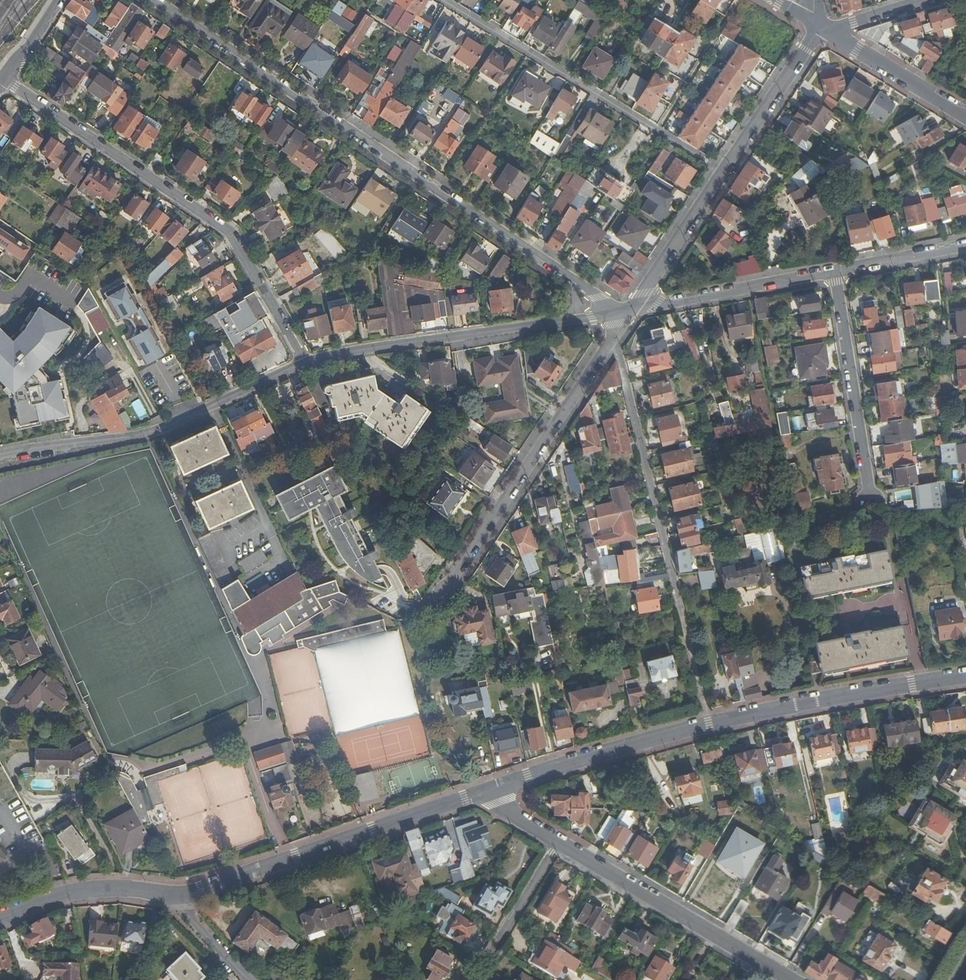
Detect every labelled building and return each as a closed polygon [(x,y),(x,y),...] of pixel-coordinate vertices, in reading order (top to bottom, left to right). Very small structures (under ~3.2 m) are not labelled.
[(62,11),(84,25),(89,29),(98,15),(88,8),(88,7),(78,0),(69,0),(62,11)] [(229,7),(249,19),(262,0),(233,0),(229,7)] [(396,4),(405,10),(412,0),(399,0),(396,4)] [(405,10),(418,18),(423,21),(430,25),(432,22),(427,19),(422,16),(420,15),(430,0),(412,0),(405,10)] [(496,10),(509,18),(520,0),(491,0),(490,2),(499,7),(496,10)] [(509,18),(507,21),(525,32),(528,26),(532,28),(542,13),(530,5),(533,0),(520,0),(509,18)] [(577,2),(588,9),(590,6),(587,4),(589,1),(588,0),(578,0),(577,2)] [(697,2),(688,16),(702,25),(711,11),(718,0),(698,0),(697,2)] [(855,0),(836,0),(839,14),(858,10),(856,2),(855,0)] [(625,7),(616,1),(612,8),(621,14),(625,7)] [(261,39),(266,32),(275,38),(291,15),(272,2),(269,6),(267,4),(249,31),(261,39)] [(346,8),(338,2),(337,4),(331,12),(339,17),(346,8)] [(595,24),(585,41),(590,44),(605,19),(592,11),(588,9),(577,2),(576,4),(572,10),(581,16),(595,24)] [(124,10),(110,32),(105,40),(101,46),(115,55),(124,40),(139,49),(150,34),(148,33),(142,29),(134,24),(142,13),(129,4),(124,10)] [(115,4),(101,25),(110,32),(124,10),(115,4)] [(405,10),(396,4),(384,23),(394,29),(405,10)] [(418,18),(405,10),(394,29),(403,35),(413,18),(416,20),(418,18)] [(573,29),(581,16),(572,10),(564,23),(573,29)] [(344,27),(344,28),(351,34),(355,28),(339,17),(331,12),(327,18),(330,20),(331,18),(344,27)] [(942,13),(934,15),(940,32),(952,28),(949,17),(944,19),(942,13)] [(355,28),(356,28),(344,47),(352,52),(371,20),(363,15),(361,19),(355,28)] [(924,38),(933,35),(937,45),(944,46),(943,41),(940,32),(934,15),(926,18),(928,26),(921,28),(924,38)] [(298,17),(284,39),(305,53),(312,41),(319,31),(298,17)] [(640,29),(646,32),(662,42),(670,47),(676,36),(647,18),(641,27),(640,29)] [(326,20),(319,31),(312,41),(315,43),(318,39),(317,38),(328,22),(326,20)] [(543,20),(531,37),(548,48),(564,23),(560,20),(555,28),(543,20)] [(423,21),(420,26),(427,30),(430,25),(423,21)] [(903,39),(912,37),(914,42),(915,42),(921,43),(915,21),(899,26),(903,39)] [(328,22),(317,38),(318,39),(335,50),(341,40),(338,38),(341,34),(331,26),(332,24),(328,22)] [(573,29),(564,23),(548,48),(546,52),(558,59),(575,32),(573,30),(573,29)] [(890,23),(855,34),(878,49),(886,36),(891,29),(890,23)] [(738,30),(727,24),(719,37),(730,43),(738,30)] [(101,46),(105,40),(91,30),(89,29),(84,25),(79,32),(77,30),(70,40),(68,38),(60,50),(71,57),(67,63),(83,74),(86,69),(88,65),(98,51),(101,46)] [(168,30),(161,25),(153,37),(160,42),(168,30)] [(463,36),(447,25),(429,55),(445,65),(450,58),(462,38),(463,36)] [(70,40),(77,30),(74,28),(68,38),(70,40)] [(639,44),(655,54),(660,45),(662,42),(646,32),(639,44)] [(676,36),(670,47),(667,50),(661,60),(676,69),(684,55),(693,41),(679,32),(676,36)] [(483,51),(462,38),(450,58),(470,71),(483,51)] [(662,42),(660,45),(667,50),(670,47),(662,42)] [(901,42),(895,51),(911,61),(916,53),(922,43),(921,43),(915,42),(911,48),(901,42)] [(410,43),(410,44),(397,64),(407,70),(420,49),(410,43)] [(935,45),(922,43),(916,53),(933,63),(938,55),(931,51),(935,45)] [(105,55),(112,60),(115,55),(101,46),(98,51),(104,56),(105,55)] [(168,46),(157,62),(174,74),(177,69),(184,59),(185,57),(168,46)] [(348,52),(350,54),(352,52),(344,47),(338,56),(343,59),(348,52)] [(713,83),(701,101),(688,120),(675,139),(695,151),(708,133),(720,114),(732,96),(744,78),(757,59),(737,47),(725,65),(713,83)] [(54,92),(49,88),(43,97),(60,108),(75,86),(83,74),(67,63),(44,48),(39,55),(70,76),(67,79),(65,77),(60,84),(54,92)] [(396,50),(393,48),(387,57),(390,59),(396,50)] [(583,69),(602,80),(613,62),(595,50),(583,69)] [(505,59),(503,62),(490,55),(487,59),(488,60),(479,74),(499,87),(514,65),(505,59)] [(137,61),(130,56),(126,62),(127,63),(133,67),(137,61)] [(187,61),(184,59),(177,69),(180,71),(187,61)] [(347,60),(333,81),(343,87),(346,84),(361,93),(369,79),(362,74),(364,71),(361,69),(359,72),(356,70),(358,66),(351,61),(350,62),(347,60)] [(144,65),(137,61),(133,67),(139,72),(144,65)] [(201,70),(187,61),(180,71),(194,80),(201,70)] [(931,66),(925,63),(918,73),(924,77),(931,66)] [(389,76),(381,71),(378,77),(396,88),(407,70),(397,64),(389,76)] [(856,70),(847,64),(843,70),(852,76),(856,70)] [(86,69),(83,74),(75,86),(83,91),(85,92),(99,101),(109,85),(86,69)] [(838,71),(819,75),(823,97),(842,92),(838,71)] [(525,74),(523,78),(532,84),(534,82),(535,80),(525,74)] [(628,84),(622,93),(628,97),(636,102),(643,90),(646,85),(632,76),(628,84)] [(646,85),(643,90),(636,102),(634,104),(649,113),(657,99),(666,85),(652,76),(646,85)] [(396,88),(378,77),(366,96),(384,108),(389,100),(396,88)] [(535,108),(547,90),(534,82),(532,84),(523,78),(511,96),(521,102),(522,100),(535,108)] [(853,78),(851,81),(867,91),(869,88),(853,78)] [(867,91),(851,81),(841,98),(861,110),(871,94),(867,91)] [(622,93),(628,84),(625,82),(619,91),(622,93)] [(346,84),(343,87),(358,97),(361,93),(346,84)] [(126,96),(109,85),(99,101),(117,112),(126,96)] [(574,99),(561,90),(547,113),(554,118),(558,112),(564,116),(574,99)] [(244,98),(239,94),(231,108),(244,116),(254,101),(246,96),(244,98)] [(885,99),(877,95),(865,115),(872,119),(874,123),(878,126),(882,125),(893,107),(883,101),(885,99)] [(359,106),(367,112),(361,122),(371,129),(378,117),(384,108),(366,96),(359,106)] [(378,117),(396,129),(407,112),(389,100),(384,108),(378,117)] [(800,113),(797,111),(792,119),(812,133),(818,137),(832,116),(830,115),(819,108),(807,100),(800,113)] [(430,107),(423,102),(416,114),(423,118),(430,107)] [(823,102),(819,108),(830,115),(834,109),(823,102)] [(255,104),(246,118),(258,126),(268,111),(261,106),(260,108),(255,104)] [(126,108),(112,129),(113,130),(129,141),(141,124),(144,120),(126,108)] [(581,110),(570,127),(558,147),(550,159),(559,165),(575,141),(572,139),(577,132),(586,138),(583,142),(597,150),(612,125),(598,116),(596,119),(581,110)] [(461,129),(468,118),(457,111),(432,148),(448,158),(456,146),(448,141),(457,127),(461,129)] [(7,141),(15,129),(9,124),(11,121),(0,113),(0,136),(7,141)] [(157,127),(144,118),(144,120),(141,124),(153,132),(157,127)] [(927,134),(923,127),(921,128),(915,118),(894,130),(903,148),(910,144),(927,134)] [(810,146),(805,143),(812,133),(792,119),(780,138),(805,154),(810,146)] [(185,126),(185,127),(194,133),(199,126),(190,120),(185,126)] [(285,156),(284,157),(287,160),(301,140),(302,138),(276,122),(265,138),(280,148),(278,151),(285,156)] [(153,132),(141,124),(129,141),(136,145),(138,142),(146,147),(155,134),(153,132)] [(416,124),(408,136),(423,147),(432,135),(416,124)] [(207,131),(199,126),(194,133),(206,141),(211,144),(213,142),(215,144),(219,139),(207,131)] [(8,145),(17,151),(19,148),(20,145),(29,150),(31,152),(38,142),(19,129),(8,145)] [(113,130),(110,134),(127,145),(129,141),(113,130)] [(940,138),(935,130),(927,134),(910,144),(914,152),(940,138)] [(528,144),(550,159),(558,147),(535,133),(528,144)] [(714,137),(710,143),(719,150),(724,144),(714,137)] [(315,151),(316,150),(301,140),(287,160),(286,161),(309,176),(322,157),(315,151)] [(50,163),(46,168),(52,172),(65,152),(47,141),(38,155),(50,163)] [(244,150),(234,144),(232,147),(232,148),(238,152),(241,154),(244,150)] [(474,144),(462,169),(484,179),(496,154),(474,144)] [(672,149),(665,144),(648,170),(652,173),(654,175),(672,149)] [(946,164),(965,176),(965,152),(957,147),(946,164)] [(229,152),(235,156),(238,152),(232,148),(229,152)] [(202,164),(185,152),(174,169),(190,181),(197,171),(202,164)] [(796,153),(791,161),(802,169),(809,162),(796,153)] [(65,179),(62,182),(72,189),(84,172),(73,165),(77,160),(69,155),(57,174),(65,179)] [(161,160),(154,156),(147,167),(153,171),(161,160)] [(663,176),(682,189),(693,172),(675,159),(663,176)] [(867,168),(856,161),(827,173),(837,180),(852,174),(864,169),(867,168)] [(270,162),(264,169),(276,177),(281,169),(270,162)] [(809,162),(802,169),(800,171),(805,177),(817,167),(810,162),(809,162)] [(203,175),(208,167),(202,164),(197,171),(203,175)] [(768,180),(745,165),(736,179),(746,185),(753,190),(758,183),(764,186),(768,180)] [(868,169),(869,172),(874,187),(879,184),(872,165),(868,168),(868,169)] [(319,192),(342,207),(353,191),(340,183),(345,174),(335,167),(319,192)] [(494,187),(513,200),(526,180),(507,167),(494,187)] [(563,191),(551,211),(561,217),(583,182),(561,167),(559,171),(564,175),(557,186),(563,191)] [(592,168),(583,182),(594,189),(604,196),(611,201),(613,198),(625,205),(633,193),(621,185),(620,187),(604,176),(592,168)] [(92,169),(81,185),(110,204),(115,197),(112,195),(118,187),(92,169)] [(671,195),(675,188),(654,175),(652,173),(648,170),(643,178),(648,181),(640,193),(648,198),(640,210),(659,222),(667,209),(664,208),(667,203),(672,196),(671,195)] [(837,180),(837,181),(838,190),(855,183),(852,174),(837,180)] [(261,190),(273,203),(285,191),(275,177),(261,190)] [(746,185),(736,179),(727,192),(743,203),(748,197),(741,192),(746,185)] [(211,195),(218,185),(210,180),(203,189),(211,195)] [(45,183),(40,181),(34,191),(38,194),(45,183)] [(367,181),(354,201),(379,218),(394,196),(384,189),(383,191),(367,181)] [(594,189),(583,182),(561,217),(544,245),(555,252),(570,227),(572,225),(574,222),(579,213),(583,208),(594,189)] [(229,206),(237,195),(219,183),(218,185),(211,195),(229,206)] [(764,186),(758,183),(753,190),(759,193),(764,186)] [(810,198),(804,186),(786,196),(793,208),(795,207),(806,226),(823,217),(812,197),(810,198)] [(944,208),(935,211),(938,222),(965,214),(965,205),(963,196),(960,196),(957,188),(947,191),(949,197),(942,200),(944,208)] [(536,198),(529,194),(514,217),(528,227),(540,208),(533,203),(536,198)] [(122,213),(135,222),(146,206),(133,198),(122,213)] [(918,203),(919,207),(923,225),(938,222),(935,211),(931,200),(918,203)] [(737,212),(721,201),(712,215),(719,220),(718,222),(722,225),(723,223),(728,227),(737,212)] [(257,222),(273,213),(284,231),(292,226),(283,211),(275,216),(269,204),(253,214),(257,222)] [(57,206),(46,223),(53,227),(54,226),(64,211),(60,208),(57,206)] [(919,207),(901,211),(905,229),(912,228),(913,231),(915,230),(915,227),(923,225),(919,207)] [(54,226),(67,235),(77,220),(64,211),(54,226)] [(142,226),(154,235),(165,220),(153,211),(142,226)] [(400,212),(389,229),(412,244),(424,225),(416,220),(414,222),(400,212)] [(261,231),(267,240),(284,231),(273,213),(257,222),(253,224),(258,232),(261,231)] [(428,220),(420,214),(416,220),(424,225),(428,220)] [(864,216),(843,222),(848,248),(871,243),(864,216)] [(629,218),(616,237),(635,249),(648,230),(629,218)] [(891,237),(885,219),(871,224),(876,242),(891,237)] [(451,234),(432,222),(422,236),(441,249),(451,234)] [(159,238),(171,247),(184,233),(172,223),(159,238)] [(604,236),(585,224),(571,246),(589,258),(601,240),(604,236)] [(913,231),(912,228),(905,229),(906,234),(924,230),(923,225),(915,227),(915,230),(913,231)] [(20,260),(29,248),(0,229),(0,247),(20,260)] [(315,238),(336,261),(345,253),(330,236),(325,230),(315,238)] [(729,243),(716,233),(703,249),(710,254),(712,252),(718,256),(729,243)] [(62,261),(71,267),(83,249),(62,235),(59,240),(56,238),(55,241),(57,243),(50,254),(54,257),(53,259),(60,263),(62,261)] [(602,240),(607,244),(610,239),(605,235),(602,240)] [(199,269),(212,261),(199,242),(191,247),(191,246),(184,250),(189,259),(192,257),(199,269)] [(479,250),(471,245),(460,261),(480,275),(489,262),(478,253),(479,250)] [(156,268),(155,267),(143,280),(157,303),(166,298),(161,289),(155,292),(150,284),(170,265),(170,266),(180,256),(173,250),(163,260),(163,261),(156,268)] [(297,252),(276,264),(289,285),(309,274),(297,252)] [(621,253),(616,261),(637,275),(642,267),(631,260),(621,253)] [(636,253),(631,260),(642,267),(647,260),(636,253)] [(509,262),(501,257),(488,275),(496,280),(509,262)] [(398,266),(374,260),(382,308),(385,328),(387,339),(413,335),(411,323),(409,324),(403,267),(398,266)] [(757,260),(737,265),(740,278),(761,274),(760,274),(757,260)] [(427,261),(423,272),(439,276),(446,266),(427,261)] [(635,278),(614,264),(601,283),(618,295),(624,294),(635,278)] [(737,265),(729,267),(732,279),(740,278),(737,265)] [(225,277),(220,267),(200,279),(205,288),(210,285),(225,277)] [(403,267),(409,324),(411,323),(445,317),(444,315),(442,299),(440,278),(439,276),(423,272),(403,267)] [(321,283),(319,274),(290,291),(294,298),(321,283)] [(488,275),(485,280),(493,285),(496,280),(488,275)] [(949,275),(941,276),(943,290),(950,289),(949,275)] [(225,277),(210,285),(218,299),(229,293),(231,291),(233,290),(225,277)] [(121,282),(102,294),(105,299),(102,300),(114,321),(120,318),(127,320),(132,330),(131,337),(125,340),(136,361),(139,360),(142,364),(162,354),(155,341),(156,340),(149,326),(147,326),(137,308),(139,307),(131,294),(128,295),(121,282)] [(934,282),(920,284),(922,302),(936,300),(934,282)] [(901,286),(903,307),(922,304),(922,302),(920,284),(901,286)] [(895,289),(890,289),(897,330),(902,329),(898,302),(895,289)] [(487,293),(490,313),(509,310),(507,290),(487,293)] [(252,293),(212,315),(220,329),(240,364),(272,346),(259,320),(265,317),(252,293)] [(231,296),(229,293),(218,299),(220,303),(231,296)] [(475,295),(450,298),(453,315),(453,317),(465,315),(465,314),(478,312),(475,295)] [(166,298),(157,303),(164,316),(177,309),(170,296),(166,298)] [(453,315),(450,298),(442,299),(444,315),(453,315)] [(809,298),(796,299),(797,314),(815,311),(815,301),(809,298)] [(326,303),(327,310),(347,307),(345,299),(326,303)] [(752,301),(756,322),(766,320),(765,314),(767,313),(764,299),(752,301)] [(865,332),(887,328),(886,317),(874,318),(872,300),(861,302),(863,317),(860,318),(862,326),(864,326),(865,332)] [(1,384),(0,385),(0,393),(4,397),(8,394),(15,424),(62,414),(54,380),(43,381),(41,376),(33,366),(57,342),(66,326),(31,306),(19,326),(6,340),(0,334),(0,383),(1,384)] [(347,307),(327,310),(332,333),(352,329),(347,307)] [(363,307),(354,308),(358,332),(385,328),(382,308),(363,311),(363,307)] [(308,320),(301,322),(306,340),(328,334),(324,316),(314,318),(312,310),(306,312),(308,320)] [(910,312),(901,313),(903,329),(912,328),(910,312)] [(953,314),(954,339),(965,338),(965,313),(953,314)] [(202,320),(210,335),(220,329),(212,315),(202,320)] [(724,321),(728,341),(752,336),(748,315),(724,321)] [(823,336),(820,322),(802,325),(804,340),(823,336)] [(680,332),(680,334),(685,349),(687,355),(690,363),(698,360),(688,330),(680,332)] [(893,330),(867,334),(871,357),(896,353),(893,330)] [(946,332),(938,333),(940,347),(941,347),(947,347),(946,332)] [(680,334),(672,336),(676,351),(680,350),(685,349),(680,334)] [(661,338),(641,343),(645,358),(665,353),(661,338)] [(205,348),(208,353),(215,350),(212,345),(205,348)] [(796,361),(797,361),(798,366),(821,362),(820,357),(823,357),(821,346),(794,350),(796,361)] [(774,347),(761,349),(765,369),(778,367),(774,347)] [(205,360),(207,361),(213,371),(223,366),(221,362),(226,359),(219,348),(215,350),(208,353),(206,353),(205,353),(203,354),(203,356),(203,359),(205,360)] [(531,365),(530,353),(522,353),(525,376),(533,375),(548,385),(559,370),(549,363),(548,366),(541,361),(536,369),(531,365)] [(649,373),(669,368),(665,353),(645,358),(646,362),(643,363),(644,371),(648,370),(649,373)] [(892,364),(898,363),(896,353),(871,357),(869,357),(872,374),(893,370),(892,364)] [(954,354),(956,372),(965,371),(965,353),(954,354)] [(522,416),(513,357),(496,360),(496,363),(489,364),(489,360),(471,363),(475,386),(499,382),(502,402),(480,406),(482,423),(522,416)] [(438,383),(439,385),(453,383),(452,373),(449,374),(447,362),(419,366),(421,380),(430,379),(431,383),(438,383)] [(620,385),(614,362),(591,396),(594,397),(603,395),(602,391),(606,390),(604,385),(610,383),(611,388),(620,385)] [(801,379),(823,375),(821,365),(821,362),(798,366),(801,379)] [(746,366),(747,373),(759,371),(757,363),(746,366)] [(965,390),(965,371),(956,372),(959,391),(965,390)] [(748,421),(749,424),(735,426),(736,435),(770,429),(760,374),(754,375),(758,392),(749,394),(753,420),(748,421)] [(109,390),(103,393),(114,412),(119,408),(116,402),(126,395),(114,376),(105,382),(109,390)] [(398,448),(424,410),(402,395),(395,405),(375,392),(371,377),(323,387),(322,388),(321,390),(321,392),(321,394),(323,395),(325,395),(328,408),(331,407),(333,418),(358,414),(374,426),(372,428),(372,430),(398,448)] [(666,382),(663,383),(661,377),(645,380),(651,408),(671,404),(670,398),(673,397),(672,394),(669,394),(666,382)] [(741,378),(725,381),(727,392),(743,389),(741,378)] [(938,381),(930,382),(932,393),(933,399),(940,399),(938,381)] [(897,384),(871,387),(873,401),(877,401),(899,398),(897,384)] [(811,399),(805,400),(807,409),(831,405),(828,386),(809,390),(811,399)] [(100,387),(87,395),(109,433),(125,431),(114,412),(103,393),(100,387)] [(294,392),(308,419),(318,414),(303,387),(294,392)] [(932,393),(922,394),(925,418),(934,417),(933,406),(933,399),(932,393)] [(879,418),(902,414),(900,397),(899,398),(877,401),(879,418)] [(940,399),(933,399),(933,406),(958,403),(958,397),(940,399)] [(712,427),(712,429),(711,429),(713,436),(714,439),(736,435),(735,426),(733,420),(731,417),(730,414),(726,405),(725,403),(717,405),(723,428),(721,428),(719,426),(712,427)] [(580,453),(580,454),(597,450),(595,441),(586,404),(578,416),(581,429),(578,430),(576,433),(579,448),(577,449),(578,453),(580,453)] [(257,411),(243,418),(250,432),(254,439),(264,434),(266,437),(274,432),(269,423),(269,422),(264,425),(257,411)] [(829,412),(805,416),(807,431),(834,427),(833,419),(831,419),(829,412)] [(776,416),(775,416),(779,437),(780,437),(785,436),(788,436),(784,414),(776,416)] [(610,421),(601,424),(604,438),(623,433),(619,416),(609,418),(610,421)] [(230,424),(238,439),(250,432),(243,418),(230,424)] [(462,424),(479,435),(483,430),(466,418),(462,424)] [(675,418),(654,422),(661,449),(676,445),(675,439),(680,438),(675,418)] [(891,438),(882,439),(883,445),(898,443),(905,442),(912,441),(908,420),(888,422),(891,438)] [(329,435),(322,422),(315,425),(322,439),(329,435)] [(213,466),(211,462),(226,455),(213,428),(170,447),(182,475),(204,465),(206,469),(213,466)] [(618,456),(628,454),(623,433),(604,438),(608,454),(617,452),(618,456)] [(483,449),(501,462),(510,448),(492,436),(483,449)] [(713,436),(707,437),(713,455),(719,453),(714,439),(713,436)] [(780,437),(779,437),(781,449),(788,448),(785,436),(780,437)] [(320,440),(315,443),(317,447),(318,447),(332,441),(330,437),(320,441),(320,440)] [(679,451),(660,456),(663,466),(691,460),(700,458),(699,454),(693,456),(689,442),(685,443),(677,445),(679,451)] [(899,445),(881,448),(884,468),(890,467),(893,467),(911,464),(910,458),(907,459),(905,442),(898,443),(899,445)] [(938,447),(940,460),(941,467),(949,467),(949,466),(965,464),(965,446),(954,448),(954,455),(946,456),(944,446),(938,447)] [(716,464),(706,466),(708,474),(724,470),(721,460),(719,453),(713,455),(716,464)] [(492,471),(471,457),(458,475),(479,490),(492,471)] [(835,460),(835,458),(820,460),(822,470),(816,471),(819,485),(825,484),(826,491),(828,491),(829,495),(838,493),(838,489),(840,489),(840,486),(844,485),(843,479),(847,479),(844,465),(841,466),(840,460),(835,460)] [(690,464),(692,463),(691,460),(663,466),(665,477),(692,471),(690,464)] [(911,464),(893,467),(895,483),(896,489),(914,486),(911,464)] [(562,467),(569,494),(579,491),(577,484),(572,465),(562,467)] [(357,575),(362,579),(368,583),(380,577),(377,570),(371,560),(375,558),(376,555),(376,553),(373,551),(367,554),(349,519),(353,517),(354,514),(354,512),(353,510),(351,509),(346,512),(337,495),(344,491),(339,480),(332,466),(325,470),(323,467),(300,478),(301,482),(273,496),(275,501),(276,500),(285,520),(303,511),(313,507),(321,524),(337,554),(341,560),(347,567),(352,571),(357,575)] [(793,466),(785,468),(788,481),(794,480),(796,479),(793,466)] [(463,494),(437,475),(418,499),(444,519),(463,494)] [(607,480),(604,481),(606,490),(607,490),(614,488),(613,482),(607,483),(607,480)] [(938,480),(916,484),(916,486),(914,486),(916,504),(917,508),(940,506),(938,480)] [(251,509),(239,482),(195,502),(200,514),(207,530),(229,519),(231,523),(237,520),(236,516),(251,509)] [(586,482),(577,484),(579,491),(580,495),(588,493),(586,482)] [(695,483),(668,490),(671,500),(700,493),(699,489),(696,490),(695,483)] [(793,493),(797,511),(794,512),(795,518),(800,517),(800,513),(808,510),(805,495),(801,495),(799,485),(795,486),(789,488),(790,494),(793,493)] [(607,490),(610,503),(584,509),(586,516),(587,520),(629,512),(623,486),(614,488),(607,490)] [(729,486),(719,489),(723,506),(735,503),(729,486)] [(898,506),(916,504),(914,486),(896,489),(898,506)] [(698,497),(700,496),(700,493),(671,500),(673,511),(700,505),(698,497)] [(406,495),(403,500),(409,506),(413,501),(406,495)] [(549,521),(550,522),(559,519),(553,496),(534,501),(539,524),(549,521)] [(631,522),(629,512),(587,520),(589,527),(590,531),(611,526),(611,523),(620,521),(621,524),(631,522)] [(680,523),(675,524),(678,535),(695,531),(702,529),(698,516),(680,520),(680,523)] [(740,520),(735,521),(739,537),(744,536),(745,536),(740,520)] [(534,525),(526,528),(535,551),(540,549),(534,525)] [(589,527),(580,529),(584,544),(593,542),(590,531),(589,527)] [(509,535),(518,554),(528,577),(538,573),(529,554),(535,551),(526,528),(509,535)] [(686,547),(698,543),(695,531),(678,535),(680,544),(685,543),(686,547)] [(221,590),(233,584),(210,533),(197,539),(215,578),(221,590)] [(648,536),(649,542),(658,540),(657,534),(648,536)] [(426,568),(437,555),(414,536),(403,548),(426,568)] [(744,536),(739,537),(722,541),(723,548),(731,546),(731,544),(737,542),(738,545),(746,543),(744,536)] [(633,539),(621,541),(623,551),(632,549),(635,549),(633,539)] [(587,557),(586,558),(588,566),(588,567),(591,566),(594,581),(603,580),(593,543),(593,542),(584,544),(587,557)] [(599,546),(593,543),(603,580),(619,579),(615,555),(608,556),(605,545),(599,546)] [(715,543),(703,546),(704,553),(716,550),(715,543)] [(703,546),(675,552),(677,572),(689,571),(688,564),(693,563),(691,556),(704,553),(703,546)] [(651,579),(666,578),(666,567),(659,567),(658,556),(658,547),(641,547),(641,556),(651,556),(652,567),(651,567),(651,579)] [(268,560),(261,548),(238,562),(245,574),(268,560)] [(623,554),(615,555),(619,579),(635,576),(632,549),(623,551),(623,554)] [(799,565),(805,595),(891,580),(886,549),(854,555),(853,554),(829,558),(829,559),(799,565)] [(407,555),(394,562),(409,590),(422,583),(407,555)] [(511,571),(494,560),(482,577),(500,588),(511,571)] [(767,582),(761,561),(737,567),(737,564),(718,569),(723,590),(754,583),(755,586),(767,582)] [(706,572),(698,572),(702,589),(716,588),(712,572),(706,572)] [(233,584),(221,590),(242,635),(243,635),(243,634),(246,633),(245,632),(302,598),(299,591),(306,589),(297,574),(270,589),(268,585),(256,592),(259,596),(250,601),(238,581),(233,584)] [(368,583),(374,586),(379,588),(386,590),(384,586),(380,577),(368,583)] [(20,578),(7,585),(9,590),(22,584),(20,578)] [(563,579),(549,582),(551,589),(565,587),(563,579)] [(261,643),(269,638),(273,644),(284,638),(283,635),(285,633),(332,605),(329,601),(333,599),(344,604),(349,595),(340,591),(339,589),(336,580),(306,589),(299,591),(302,598),(245,632),(246,633),(243,634),(243,635),(242,635),(241,636),(241,637),(241,638),(247,652),(248,653),(249,654),(250,655),(251,655),(252,655),(254,655),(256,655),(257,654),(258,653),(259,653),(260,652),(261,650),(261,649),(262,648),(262,646),(261,645),(261,643)] [(653,581),(634,584),(635,591),(654,588),(653,581)] [(657,609),(654,588),(635,591),(638,612),(657,609)] [(19,619),(6,592),(0,595),(0,620),(3,618),(6,625),(19,619)] [(547,592),(542,593),(546,611),(551,610),(547,592)] [(933,594),(935,604),(939,638),(952,636),(955,638),(958,638),(960,635),(963,635),(959,605),(950,606),(949,602),(948,592),(933,594)] [(516,598),(493,602),(495,617),(532,610),(533,617),(530,618),(536,645),(552,641),(546,611),(542,593),(529,596),(528,594),(516,596),(516,598)] [(465,614),(463,614),(467,633),(476,631),(479,646),(494,643),(487,610),(477,612),(476,609),(464,611),(465,614)] [(467,633),(463,614),(454,616),(454,619),(452,622),(454,631),(457,632),(458,635),(467,633)] [(296,640),(298,647),(303,646),(313,651),(315,651),(317,647),(387,630),(384,618),(296,640)] [(903,655),(905,655),(900,626),(868,632),(867,630),(843,634),(843,637),(814,642),(817,661),(808,663),(810,674),(812,673),(903,655)] [(399,627),(387,630),(317,647),(315,651),(335,736),(420,715),(399,627)] [(27,632),(8,642),(20,665),(38,656),(27,632)] [(734,678),(740,702),(745,701),(742,691),(739,677),(734,657),(733,653),(721,656),(726,680),(734,678)] [(746,654),(734,657),(739,677),(751,674),(746,654)] [(812,673),(813,676),(903,658),(903,655),(812,673)] [(645,662),(650,681),(674,674),(669,656),(645,662)] [(621,668),(620,663),(613,664),(614,673),(621,672),(621,668)] [(629,670),(621,672),(623,682),(631,680),(629,670)] [(27,688),(23,686),(10,705),(20,711),(24,705),(31,711),(36,703),(40,698),(59,711),(66,700),(64,699),(66,696),(64,690),(60,687),(60,686),(39,671),(27,688)] [(621,672),(614,673),(616,682),(567,693),(571,712),(609,704),(608,698),(619,696),(617,688),(624,686),(623,682),(621,672)] [(739,677),(742,691),(754,688),(751,674),(739,677)] [(450,681),(452,692),(477,687),(475,676),(450,681)] [(625,690),(638,687),(637,679),(631,680),(623,682),(624,686),(625,690)] [(531,682),(510,688),(511,694),(532,688),(531,682)] [(624,686),(617,688),(619,696),(626,694),(625,690),(624,686)] [(463,709),(481,706),(481,704),(478,688),(477,687),(452,692),(452,695),(448,697),(447,698),(447,701),(450,703),(452,703),(454,714),(463,712),(463,709)] [(481,704),(488,703),(485,687),(478,688),(481,704)] [(626,694),(628,705),(638,703),(636,697),(640,696),(638,687),(625,690),(626,694)] [(742,691),(745,701),(757,698),(754,688),(742,691)] [(481,706),(484,718),(491,716),(488,703),(481,704),(481,706)] [(962,708),(945,710),(948,730),(965,728),(962,708)] [(948,730),(945,710),(938,711),(934,712),(928,713),(929,718),(920,719),(922,734),(948,730)] [(556,739),(571,736),(567,716),(552,719),(556,739)] [(516,721),(523,750),(544,746),(539,721),(524,723),(524,719),(516,721)] [(918,741),(915,720),(894,723),(889,723),(883,724),(886,746),(918,741)] [(89,730),(85,722),(79,725),(83,734),(89,730)] [(584,734),(584,732),(584,730),(583,728),(581,727),(579,726),(577,726),(576,727),(574,729),(573,731),(573,733),(574,735),(576,736),(577,737),(579,737),(581,737),(583,735),(584,734)] [(496,749),(517,745),(514,728),(492,732),(496,749)] [(878,747),(874,728),(866,729),(866,728),(846,731),(849,751),(878,747)] [(841,753),(837,734),(829,735),(829,734),(809,738),(814,758),(841,753)] [(96,758),(86,740),(71,748),(36,748),(35,771),(48,771),(48,769),(59,769),(58,774),(69,774),(69,769),(76,770),(96,758)] [(290,740),(287,741),(292,757),(284,760),(285,762),(296,758),(290,740)] [(287,741),(279,744),(284,760),(292,757),(287,741)] [(775,767),(795,763),(790,742),(771,747),(775,767)] [(272,766),(285,762),(284,760),(279,744),(253,752),(259,771),(272,766)] [(725,758),(721,746),(699,751),(703,764),(725,758)] [(766,769),(761,749),(732,755),(737,775),(756,771),(766,769)] [(965,797),(965,762),(962,759),(957,767),(951,763),(939,781),(965,797)] [(1,793),(2,793),(6,800),(18,793),(0,761),(0,791),(1,793)] [(285,763),(285,762),(272,766),(278,784),(282,782),(291,779),(290,778),(285,763)] [(122,772),(117,772),(113,773),(133,810),(142,826),(151,823),(146,809),(164,803),(157,783),(181,775),(180,772),(178,766),(143,778),(147,788),(137,791),(130,779),(127,775),(122,772)] [(757,778),(756,771),(737,775),(739,782),(757,778)] [(373,772),(358,774),(362,798),(377,795),(373,772)] [(694,773),(675,778),(683,805),(701,801),(698,789),(701,788),(698,779),(696,779),(694,773)] [(291,779),(282,782),(283,785),(284,784),(285,784),(286,784),(287,784),(287,785),(288,786),(289,787),(289,789),(289,790),(293,802),(298,800),(291,779)] [(570,779),(561,781),(561,794),(551,794),(551,804),(554,804),(554,814),(569,814),(569,807),(569,796),(570,779)] [(939,781),(938,782),(965,799),(965,797),(939,781)] [(282,782),(278,784),(269,787),(270,792),(268,793),(272,806),(280,803),(280,806),(293,802),(289,790),(289,789),(289,787),(288,786),(287,785),(287,784),(286,784),(285,784),(284,784),(283,785),(282,782)] [(569,796),(569,807),(587,808),(588,793),(578,792),(578,796),(569,796)] [(914,814),(947,834),(950,829),(948,827),(952,820),(954,816),(924,797),(914,814)] [(718,804),(719,814),(731,812),(730,802),(718,804)] [(35,825),(25,806),(18,810),(23,819),(21,820),(34,844),(36,843),(43,856),(50,852),(35,825)] [(569,807),(569,814),(569,819),(577,819),(577,822),(587,822),(587,808),(569,807)] [(142,826),(133,810),(107,824),(122,851),(148,837),(142,826)] [(754,817),(745,810),(740,816),(745,820),(743,824),(748,827),(754,817)] [(939,848),(947,834),(914,814),(908,825),(924,835),(922,838),(939,848)] [(614,822),(616,819),(608,815),(597,834),(604,839),(614,822)] [(5,858),(3,854),(7,852),(6,849),(14,844),(0,819),(0,861),(5,858)] [(948,827),(950,829),(951,830),(956,822),(952,820),(948,827)] [(476,822),(455,829),(462,855),(459,868),(464,882),(473,879),(468,860),(473,858),(486,853),(485,850),(484,846),(490,844),(484,827),(479,829),(476,822)] [(604,839),(604,840),(622,851),(632,833),(619,825),(614,822),(604,839)] [(81,863),(94,853),(90,847),(89,848),(71,823),(57,832),(75,857),(76,857),(81,863)] [(825,839),(820,823),(813,825),(817,842),(825,839)] [(862,834),(869,828),(865,825),(859,831),(862,834)] [(734,826),(714,861),(743,878),(764,843),(734,826)] [(417,830),(406,834),(416,863),(423,861),(423,858),(426,857),(429,868),(446,863),(453,851),(449,837),(422,845),(417,830)] [(840,850),(850,840),(848,832),(836,834),(840,850)] [(646,865),(656,848),(637,836),(627,853),(646,865)] [(698,851),(707,857),(715,845),(705,839),(698,851)] [(813,850),(809,857),(817,862),(821,855),(813,850)] [(491,862),(494,864),(501,853),(497,851),(491,862)] [(425,889),(416,864),(409,866),(404,852),(374,862),(379,879),(394,874),(402,897),(404,896),(415,892),(425,889)] [(680,882),(690,865),(675,856),(668,869),(672,871),(674,873),(673,875),(672,877),(680,882)] [(779,861),(771,857),(753,886),(775,899),(786,881),(772,873),(779,861)] [(464,882),(459,868),(450,871),(455,885),(464,882)] [(946,881),(926,869),(916,886),(912,893),(924,900),(927,895),(935,900),(946,881)] [(723,880),(714,874),(707,885),(716,891),(717,888),(728,894),(733,886),(731,885),(733,881),(725,876),(723,880)] [(906,889),(912,893),(916,886),(910,882),(906,889)] [(503,907),(512,892),(498,883),(494,889),(486,884),(473,906),(490,916),(498,904),(503,907)] [(559,915),(569,899),(561,894),(564,889),(554,883),(541,904),(559,915)] [(886,896),(868,885),(862,893),(863,895),(882,905),(886,896)] [(433,891),(457,904),(461,897),(444,888),(433,891)] [(834,889),(820,913),(827,918),(830,914),(845,923),(856,903),(834,889)] [(415,892),(404,896),(407,906),(418,902),(415,892)] [(725,925),(732,930),(747,904),(740,900),(725,925)] [(447,911),(441,908),(433,920),(438,923),(440,925),(436,930),(459,944),(463,937),(467,939),(474,928),(459,918),(463,912),(451,904),(447,911)] [(541,904),(536,912),(555,923),(559,915),(541,904)] [(608,926),(612,920),(604,915),(605,913),(596,908),(594,910),(586,905),(581,913),(579,912),(574,919),(602,936),(608,926)] [(322,930),(323,931),(337,925),(339,925),(335,915),(332,907),(300,918),(306,935),(322,930)] [(801,931),(808,918),(800,913),(798,917),(781,908),(769,929),(786,939),(786,938),(788,936),(795,940),(801,931)] [(900,910),(895,908),(887,920),(891,923),(900,910)] [(349,910),(335,915),(339,925),(337,925),(340,932),(342,936),(350,934),(348,929),(350,929),(349,927),(355,925),(349,910)] [(259,937),(286,957),(288,959),(298,945),(296,944),(255,914),(232,944),(247,954),(259,937)] [(53,933),(46,920),(30,928),(34,935),(24,940),(28,947),(53,933)] [(115,947),(117,925),(101,924),(101,921),(90,920),(88,944),(115,947)] [(942,942),(948,932),(929,920),(923,931),(942,942)] [(137,924),(126,922),(122,940),(143,945),(148,924),(138,922),(137,924)] [(602,936),(601,937),(607,941),(613,929),(608,926),(602,936)] [(322,930),(306,935),(307,941),(324,935),(323,931),(322,930)] [(648,956),(657,942),(640,931),(638,936),(633,933),(631,935),(624,930),(619,939),(634,948),(632,951),(639,955),(640,952),(648,956)] [(788,936),(786,938),(796,944),(803,932),(801,931),(795,940),(788,936)] [(880,972),(895,946),(877,935),(861,960),(880,972)] [(544,940),(541,938),(534,949),(531,950),(526,962),(532,965),(539,955),(537,952),(544,940)] [(568,954),(554,946),(544,940),(537,952),(539,955),(532,965),(554,978),(568,954)] [(573,951),(557,941),(554,946),(568,954),(570,955),(573,951)] [(0,949),(0,971),(10,968),(4,948),(0,949)] [(452,961),(436,951),(425,969),(431,972),(426,979),(440,979),(441,979),(442,979),(448,969),(447,968),(452,961)] [(817,979),(823,979),(836,958),(833,956),(827,953),(821,962),(819,961),(816,966),(809,962),(803,972),(817,979)] [(184,956),(167,971),(175,979),(199,979),(201,978),(196,972),(198,971),(184,956)] [(598,957),(591,968),(612,979),(623,979),(602,967),(605,961),(598,957)] [(672,970),(659,962),(661,960),(655,957),(643,976),(650,979),(667,979),(672,970)] [(836,962),(826,979),(828,979),(847,979),(852,972),(836,962)] [(42,965),(42,976),(60,976),(60,979),(77,979),(77,964),(60,964),(60,965),(42,965)]
